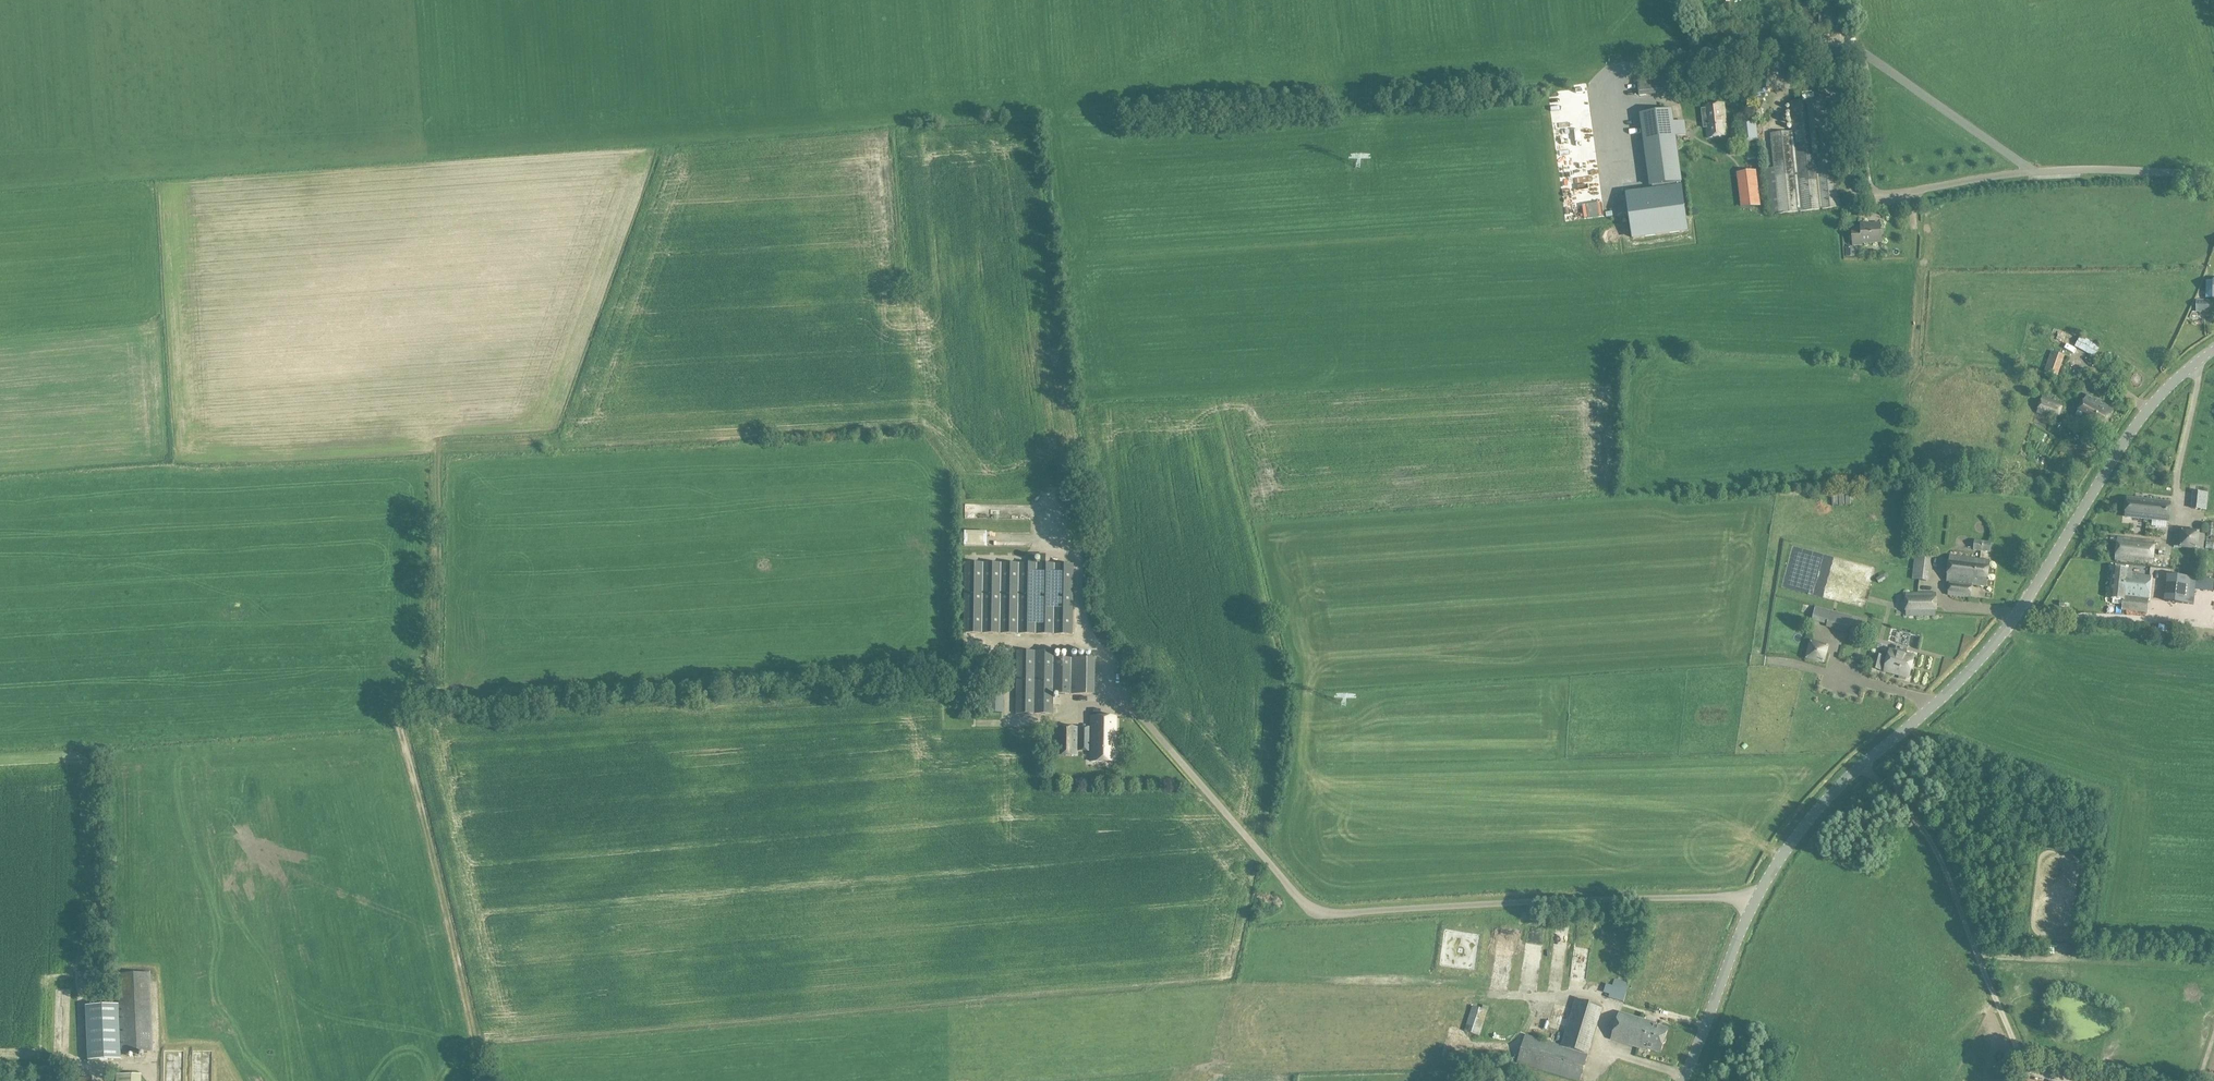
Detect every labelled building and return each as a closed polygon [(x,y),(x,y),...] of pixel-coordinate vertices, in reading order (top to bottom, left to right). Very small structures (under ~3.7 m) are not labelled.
[(1655,95),(1653,75),(1637,77),(1639,97),(1655,95)] [(1597,89),(1589,88),(1587,95),(1596,96),(1597,89)] [(1548,96),(1550,104),(1569,99),(1567,91),(1548,96)] [(1792,132),(1771,134),(1779,214),(1798,212),(1803,211),(1803,212),(1820,210),(1820,209),(1822,209),(1822,210),(1841,208),(1831,98),(1790,102),(1792,132)] [(1753,104),(1753,116),(1763,120),(1770,111),(1764,101),(1753,104)] [(1724,104),(1703,106),(1707,138),(1728,136),(1724,104)] [(1585,110),(1566,112),(1570,149),(1581,148),(1582,156),(1594,155),(1592,143),(1591,129),(1580,130),(1578,115),(1585,114),(1585,110)] [(1673,124),(1671,111),(1641,115),(1651,186),(1681,182),(1675,136),(1686,135),(1684,122),(1673,124)] [(1757,121),(1737,123),(1740,144),(1759,141),(1757,121)] [(1571,189),(1570,177),(1556,178),(1557,190),(1571,189)] [(1861,229),(1852,230),(1853,246),(1862,245),(1862,244),(1882,242),(1881,225),(1869,225),(1869,223),(1861,224),(1861,229)] [(1846,258),(1856,258),(1855,250),(1846,250),(1846,258)] [(2196,301),(2197,312),(2213,313),(2213,301),(2196,301)] [(2079,333),(2073,344),(2083,349),(2089,338),(2079,333)] [(2088,339),(2084,350),(2093,354),(2098,343),(2088,339)] [(2051,352),(2044,372),(2058,377),(2065,357),(2051,352)] [(2068,384),(2066,390),(2073,393),(2075,386),(2068,384)] [(2042,396),(2037,413),(2058,420),(2063,403),(2042,396)] [(2088,396),(2075,418),(2101,433),(2114,410),(2088,396)] [(2085,437),(2081,444),(2093,450),(2097,443),(2085,437)] [(2194,492),(2192,509),(2207,510),(2208,493),(2196,492),(2194,492)] [(2128,499),(2126,517),(2147,519),(2149,501),(2128,499)] [(2149,501),(2147,519),(2168,521),(2170,503),(2149,501)] [(2205,535),(2175,532),(2173,545),(2203,549),(2205,535)] [(2154,541),(2118,537),(2111,536),(2110,543),(2117,543),(2115,561),(2152,565),(2154,541)] [(1974,543),(1973,551),(1991,553),(1991,545),(1974,543)] [(1929,553),(1912,554),(1913,579),(1930,578),(1929,553)] [(1951,556),(1948,582),(1949,583),(1948,596),(1971,599),(1972,586),(1986,587),(1989,561),(1951,556)] [(1072,564),(964,564),(964,634),(1072,634),(1072,564)] [(2115,569),(2111,599),(2123,600),(2122,610),(2147,613),(2149,598),(2149,599),(2151,577),(2127,574),(2128,570),(2115,569)] [(2197,579),(2167,575),(2164,602),(2194,605),(2197,579)] [(1906,593),(1906,617),(1936,617),(1936,593),(1906,593)] [(1848,625),(1850,612),(1827,609),(1825,622),(1848,625)] [(1879,629),(1887,632),(1889,624),(1881,622),(1879,629)] [(1890,650),(1888,659),(1883,658),(1884,657),(1875,655),(1872,668),(1880,670),(1882,664),(1886,665),(1885,671),(1901,676),(1900,679),(1906,680),(1907,677),(1909,678),(1914,657),(1890,650)] [(1053,694),(1069,695),(1070,660),(1054,659),(1054,651),(1017,651),(1015,714),(1033,714),(1053,715),(1053,694)] [(1091,718),(1090,761),(1115,761),(1116,718),(1091,718)] [(1055,756),(1070,756),(1079,756),(1078,728),(1055,728),(1055,756)] [(1589,938),(1591,925),(1579,923),(1577,936),(1589,938)] [(1497,941),(1496,950),(1506,951),(1507,943),(1497,941)] [(119,1005),(121,1054),(153,1052),(150,973),(119,974),(119,1005)] [(1615,979),(1613,986),(1613,987),(1627,991),(1629,983),(1615,979)] [(57,989),(57,999),(67,999),(67,989),(57,989)] [(1575,998),(1561,1045),(1560,1047),(1588,1055),(1589,1055),(1603,1007),(1575,998)] [(121,1054),(119,1005),(86,1006),(88,1061),(122,1059),(121,1054)] [(1488,1011),(1483,1009),(1473,1006),(1465,1031),(1480,1036),(1488,1011)] [(1649,1050),(1661,1053),(1668,1030),(1656,1026),(1657,1024),(1620,1013),(1612,1040),(1648,1051),(1649,1050)] [(1561,1045),(1526,1035),(1517,1063),(1574,1080),(1581,1080),(1588,1055),(1560,1047),(1561,1045)]
